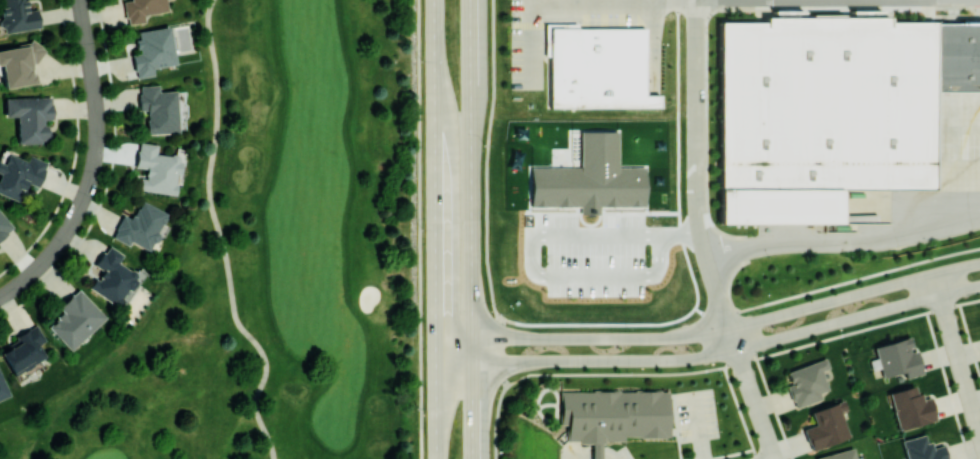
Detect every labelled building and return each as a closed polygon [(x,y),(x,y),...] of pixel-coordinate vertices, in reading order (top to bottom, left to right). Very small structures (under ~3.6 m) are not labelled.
[(4,32),(39,27),(37,8),(26,10),(25,0),(0,0),(0,1),(4,32)] [(165,0),(128,0),(123,1),(127,24),(145,21),(144,14),(167,10),(165,0)] [(722,20),(722,222),(844,222),(843,188),(937,187),(936,91),(936,23),(935,20),(891,20),(891,14),(766,16),(766,22),(722,20)] [(545,23),(545,54),(548,55),(548,105),(660,106),(660,94),(644,94),(645,27),(577,27),(577,23),(545,23)] [(936,23),(979,23),(979,91),(936,91),(936,23)] [(138,30),(139,39),(136,39),(138,53),(132,54),(135,77),(154,75),(153,67),(175,64),(170,26),(138,30)] [(36,83),(35,72),(42,71),(38,42),(0,47),(0,64),(4,87),(36,83)] [(146,133),(177,132),(176,90),(158,91),(158,84),(138,85),(139,110),(146,110),(146,133)] [(18,143),(47,142),(47,119),(52,119),(52,96),(5,97),(5,116),(17,116),(18,143)] [(530,206),(530,166),(580,166),(580,130),(617,130),(617,166),(644,166),(644,206),(599,206),(599,213),(580,213),(580,206),(530,206)] [(175,194),(180,155),(156,152),(157,144),(138,142),(135,166),(143,168),(141,190),(175,194)] [(28,181),(39,185),(48,162),(30,155),(28,160),(8,152),(4,163),(0,162),(0,193),(20,201),(28,181)] [(168,213),(140,200),(130,219),(122,215),(111,236),(128,245),(130,241),(149,250),(168,213)] [(14,227),(0,211),(0,239),(14,227)] [(89,288),(117,306),(138,274),(118,261),(123,254),(107,244),(94,264),(102,268),(89,288)] [(47,326),(69,350),(105,316),(78,288),(58,306),(63,311),(47,326)] [(36,323),(15,336),(17,340),(0,350),(0,352),(13,375),(46,356),(39,343),(45,340),(36,323)] [(873,345),(881,377),(904,372),(906,377),(922,373),(916,349),(913,350),(909,336),(873,345)] [(828,389),(823,370),(828,368),(826,359),(785,370),(795,407),(822,400),(820,391),(828,389)] [(0,374),(0,398),(9,395),(0,374)] [(889,391),(898,429),(936,419),(930,397),(920,399),(916,385),(889,391)] [(601,442),(601,458),(591,458),(591,441),(579,441),(579,439),(566,439),(566,424),(559,424),(559,390),(592,390),(592,389),(618,389),(618,390),(635,390),(635,389),(659,389),(659,391),(668,391),(668,394),(668,397),(670,397),(669,435),(665,435),(665,437),(639,437),(639,435),(623,435),(623,440),(604,440),(604,442),(601,442)] [(810,411),(814,424),(804,428),(811,450),(849,437),(841,411),(846,409),(843,400),(810,411)] [(930,447),(927,434),(903,439),(907,458),(947,458),(944,444),(930,447)] [(815,458),(857,458),(854,447),(814,456),(815,458)]
